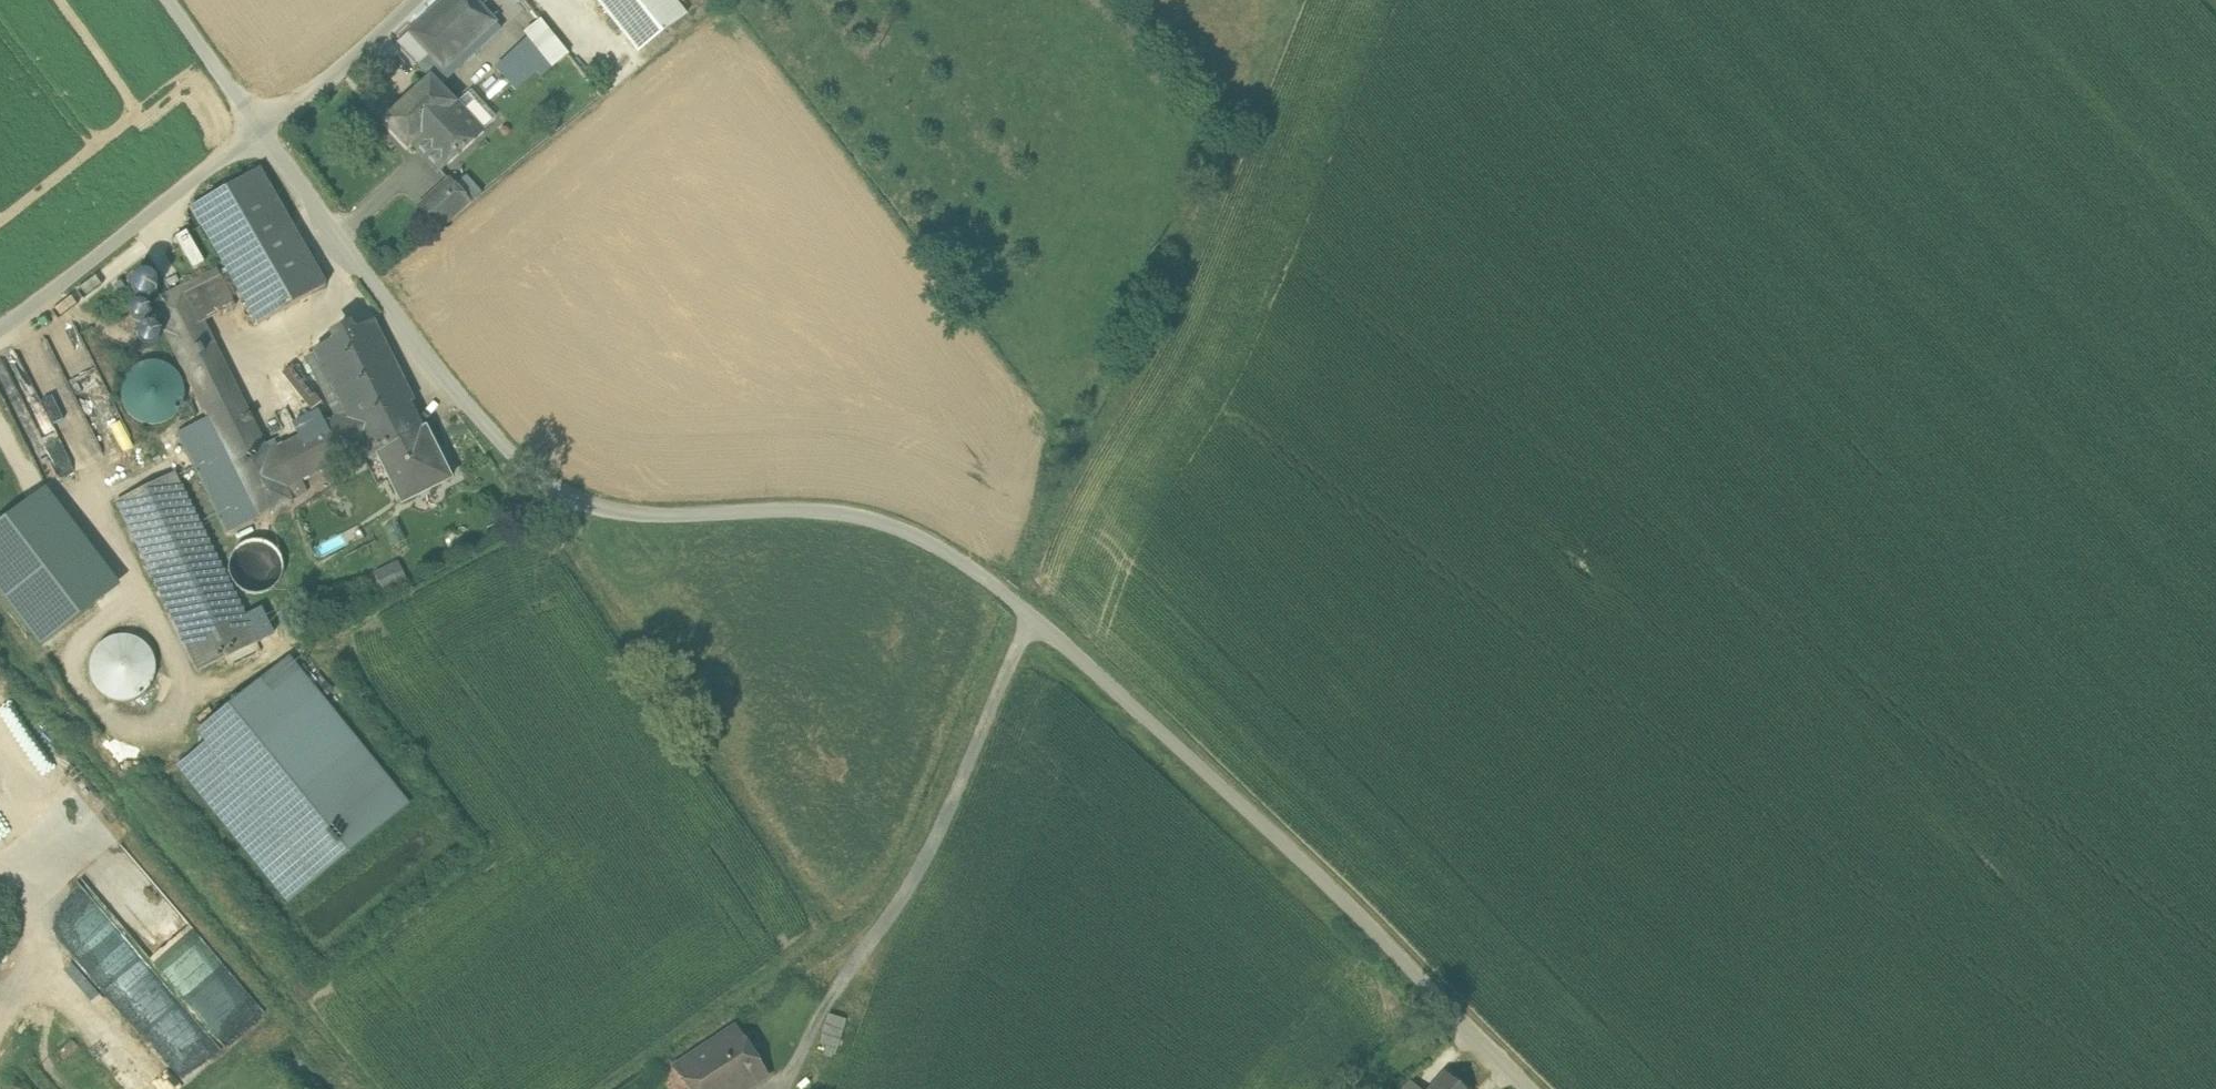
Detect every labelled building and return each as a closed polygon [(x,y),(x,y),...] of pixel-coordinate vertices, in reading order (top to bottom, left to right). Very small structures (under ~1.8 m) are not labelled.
[(410,31),(432,56),(450,75),(476,51),(470,45),(496,21),(476,0),(444,0),(410,31)] [(675,0),(599,0),(640,51),(686,14),(675,0)] [(499,65),(520,88),(540,69),(546,75),(575,49),(544,16),(529,30),(532,34),(499,65)] [(450,75),(432,56),(420,66),(430,76),(431,76),(440,85),(450,75)] [(430,76),(383,120),(407,146),(413,141),(457,102),(440,85),(431,76),(430,76)] [(457,102),(483,130),(498,117),(471,89),(457,102)] [(457,102),(413,141),(440,170),(483,130),(457,102)] [(260,167),(191,206),(258,323),(327,284),(260,167)] [(450,179),(420,206),(440,227),(469,200),(464,195),(450,179)] [(464,195),(469,200),(480,190),(475,185),(464,195)] [(293,500),(287,487),(269,450),(204,320),(236,305),(217,267),(150,300),(208,416),(178,431),(228,532),(293,500)] [(347,412),(269,450),(287,487),(365,448),(356,429),(407,404),(413,401),(373,319),(315,347),(347,412)] [(183,403),(185,391),(182,379),(175,369),(165,362),(153,360),(140,362),(130,369),(123,380),(121,392),(124,404),(131,414),(141,421),(153,423),(166,421),(176,414),(183,403)] [(420,429),(407,404),(356,429),(365,448),(368,455),(421,430),(420,429)] [(368,455),(369,457),(378,452),(402,502),(451,478),(426,427),(421,430),(368,455)] [(257,641),(174,474),(118,501),(201,669),(257,641)] [(0,521),(0,594),(39,646),(121,586),(47,487),(28,500),(0,521)] [(280,578),(282,568),(280,558),(274,549),(265,543),(255,541),(245,543),(236,549),(230,558),(228,568),(231,579),(237,587),(245,593),(256,595),(266,593),(274,587),(280,578)] [(401,558),(377,570),(385,587),(409,576),(401,558)] [(108,696),(124,700),(140,695),(152,683),(156,667),(151,651),(139,640),(123,636),(107,640),(95,652),(91,668),(96,684),(108,696)] [(208,742),(179,765),(289,901),(409,804),(298,668),(270,691),(261,680),(199,731),(208,742)] [(846,1020),(829,1014),(821,1038),(828,1041),(825,1050),(836,1054),(846,1020)] [(766,1074),(751,1052),(757,1048),(752,1039),(746,1043),(736,1029),(676,1069),(692,1088),(742,1088),(766,1074)] [(1431,1088),(1464,1088),(1445,1073),(1431,1088)] [(1403,1088),(1420,1088),(1410,1081),(1403,1088)]
